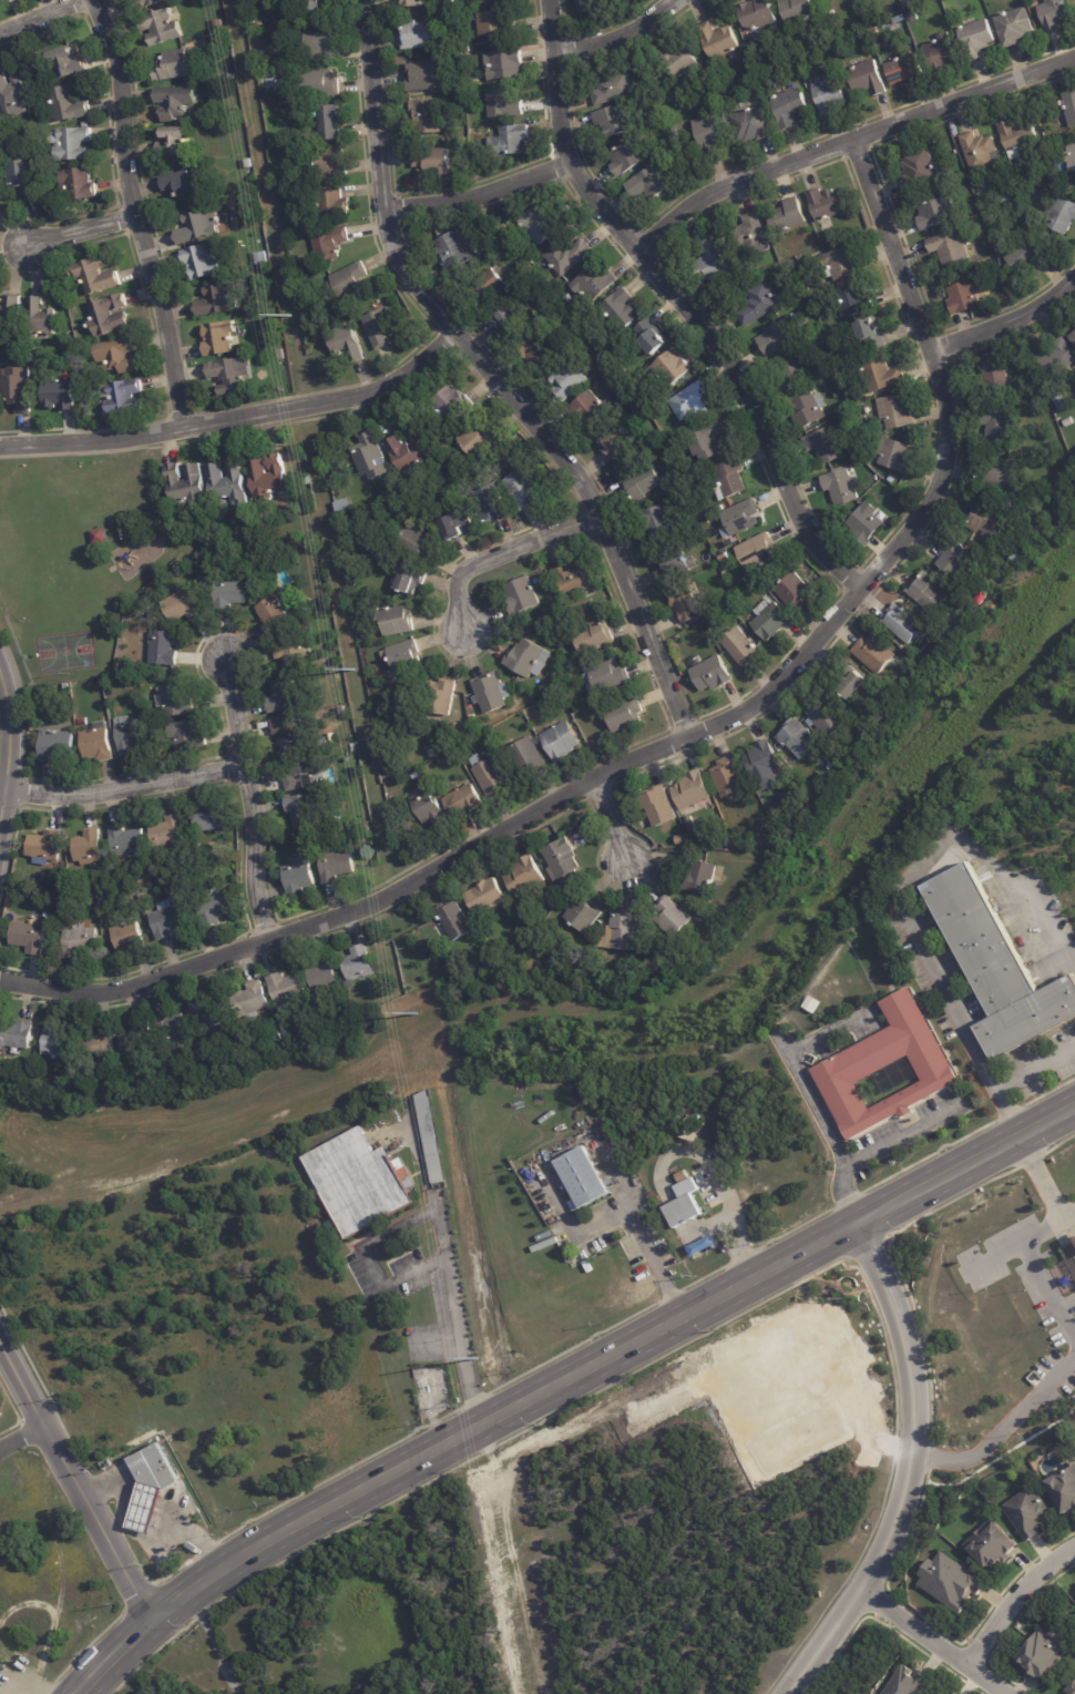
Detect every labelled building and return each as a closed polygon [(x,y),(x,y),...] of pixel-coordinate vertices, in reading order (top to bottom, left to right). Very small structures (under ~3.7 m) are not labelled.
[(134,13),(129,0),(165,0),(145,8),(146,8),(134,13)] [(287,9),(286,0),(331,0),(332,11),(320,12),(320,17),(308,18),(307,7),(287,9)] [(579,10),(577,0),(604,0),(593,1),(594,8),(593,8),(579,10)] [(738,7),(753,0),(771,0),(778,21),(760,28),(758,28),(759,29),(756,30),(755,29),(749,31),(748,27),(746,28),(738,7)] [(780,1),(783,0),(813,0),(818,13),(789,25),(780,1)] [(1047,3),(1046,0),(1067,0),(1073,17),(1061,21),(1063,28),(1059,28),(1048,32),(1038,7),(1047,3)] [(1021,43),(1005,49),(994,18),(1027,6),(1036,31),(1031,33),(1032,35),(1022,39),(1020,40),(1021,43)] [(183,37),(151,47),(146,34),(153,33),(152,29),(142,32),(137,18),(170,8),(173,17),(168,18),(170,22),(177,20),(183,37)] [(505,18),(506,21),(516,20),(518,33),(479,38),(477,13),(505,10),(505,18)] [(996,41),(990,43),(991,47),(982,50),(984,57),(971,61),(959,29),(987,18),(996,41)] [(438,25),(439,45),(402,49),(400,21),(417,20),(417,23),(437,21),(438,25)] [(710,21),(716,32),(725,27),(726,28),(730,25),(741,47),(737,49),(737,50),(734,51),(713,61),(697,27),(710,21)] [(336,48),(337,57),(307,59),(305,31),(334,29),(336,48)] [(948,72),(938,75),(926,43),(931,42),(931,43),(940,40),(939,34),(950,31),(960,60),(946,64),(950,72),(948,72)] [(686,72),(667,86),(652,65),(659,59),(657,57),(672,47),(674,49),(683,42),(698,63),(686,72)] [(73,55),(71,57),(72,60),(82,58),(85,72),(62,78),(63,83),(51,86),(50,81),(55,80),(51,62),(50,63),(47,52),(71,47),(73,55)] [(198,74),(154,81),(152,67),(160,65),(158,58),(164,58),(163,52),(194,47),(198,74)] [(521,51),(523,78),(488,81),(488,70),(485,70),(483,54),(490,53),(490,52),(521,49),(521,51)] [(925,80),(914,83),(912,78),(893,84),(885,64),(918,51),(928,79),(925,80)] [(887,92),(874,96),(872,89),(857,95),(848,69),(876,59),(888,92),(887,92)] [(442,63),(444,84),(437,85),(437,89),(407,91),(405,76),(410,76),(410,74),(407,74),(406,63),(434,61),(434,63),(442,63)] [(330,78),(330,80),(339,79),(341,95),(305,99),(303,72),(314,71),(316,69),(320,69),(322,71),(334,69),(334,76),(330,78)] [(6,116),(0,103),(0,72),(2,71),(2,72),(8,84),(12,82),(10,78),(18,74),(29,101),(22,103),(25,111),(13,116),(12,113),(6,116)] [(596,106),(592,90),(597,89),(596,83),(604,81),(603,74),(612,72),(614,78),(628,73),(634,95),(596,106)] [(836,111),(823,116),(821,111),(822,111),(812,85),(813,85),(811,80),(816,78),(816,76),(829,72),(829,74),(837,72),(849,103),(839,106),(840,110),(836,111)] [(470,74),(474,80),(469,83),(464,78),(470,74)] [(76,93),(69,94),(70,98),(74,98),(75,102),(86,100),(90,114),(54,123),(54,122),(45,123),(43,114),(52,112),(47,89),(73,82),(76,93)] [(195,94),(196,104),(185,104),(186,121),(162,122),(162,119),(158,119),(158,112),(161,112),(160,108),(165,108),(165,103),(155,104),(154,89),(195,86),(195,94)] [(795,126),(784,131),(771,98),(800,86),(809,110),(797,114),(798,118),(795,119),(798,125),(795,126)] [(514,102),(515,102),(516,115),(489,119),(485,90),(506,89),(509,103),(514,102)] [(1064,93),(1074,91),(1074,126),(1072,126),(1072,124),(1071,124),(1064,93)] [(440,113),(442,132),(421,134),(420,129),(414,130),(413,115),(411,116),(409,101),(416,100),(417,101),(438,99),(440,113)] [(596,125),(593,113),(631,102),(638,127),(601,140),(596,125)] [(341,114),(341,121),(339,121),(340,130),(341,139),(320,141),(318,106),(339,104),(340,113),(341,113),(341,114)] [(770,137),(758,142),(757,137),(747,141),(746,139),(738,142),(729,115),(761,104),(772,136),(770,137)] [(656,112),(664,109),(666,116),(658,119),(656,112)] [(717,152),(708,155),(706,151),(704,152),(693,121),(715,112),(726,144),(716,147),(718,152),(717,152)] [(1023,147),(1023,149),(1020,150),(1020,149),(1010,153),(1003,135),(999,123),(1012,118),(1015,126),(1016,125),(1016,123),(1025,119),(1026,122),(1034,120),(1041,141),(1023,147)] [(529,125),(530,139),(522,140),(524,153),(505,154),(505,155),(490,157),(489,137),(501,136),(500,126),(528,124),(529,125)] [(90,127),(90,142),(81,142),(82,147),(88,146),(89,160),(54,161),(53,144),(57,144),(57,129),(90,127)] [(157,155),(157,142),(166,142),(166,139),(163,139),(162,129),(186,127),(186,137),(183,137),(183,141),(187,141),(187,147),(185,147),(186,155),(167,156),(167,154),(157,155)] [(981,137),(985,135),(986,137),(993,135),(1000,151),(992,153),(996,165),(974,174),(960,136),(975,131),(977,139),(981,137)] [(617,176),(612,167),(611,169),(608,165),(614,162),(610,156),(617,151),(616,150),(620,147),(620,149),(643,134),(655,154),(618,178),(617,176)] [(1068,143),(1074,143),(1074,171),(1068,171),(1068,162),(1064,162),(1064,152),(1068,152),(1068,143)] [(940,178),(941,180),(910,192),(904,177),(908,176),(902,164),(905,162),(903,156),(928,146),(935,165),(943,162),(949,175),(940,178)] [(342,162),(342,163),(346,162),(347,175),(318,177),(316,150),(341,147),(342,162)] [(449,165),(450,174),(420,177),(419,169),(422,169),(422,166),(413,167),(411,151),(448,147),(449,165)] [(34,195),(21,197),(20,187),(11,188),(10,184),(8,185),(6,163),(11,162),(10,153),(31,151),(34,181),(35,195),(34,195)] [(664,176),(672,187),(652,203),(639,186),(631,192),(625,184),(637,175),(637,176),(655,164),(664,176)] [(205,172),(209,185),(202,187),(204,194),(175,203),(172,190),(164,192),(160,177),(190,170),(192,177),(195,176),(193,169),(204,165),(205,172)] [(90,180),(91,183),(94,183),(98,197),(69,202),(68,195),(60,197),(58,183),(60,183),(58,172),(89,166),(91,180),(90,180)] [(341,187),(342,198),(350,197),(350,207),(349,207),(350,215),(339,216),(339,221),(321,223),(318,188),(341,185),(341,187)] [(825,196),(826,196),(825,192),(835,188),(836,193),(842,191),(850,212),(819,223),(811,204),(807,193),(821,187),(825,197),(825,196)] [(1001,197),(1013,193),(1016,200),(1004,204),(1001,197)] [(922,229),(919,217),(922,215),(919,206),(951,195),(960,220),(923,232),(922,229)] [(1062,195),(1074,202),(1074,220),(1073,223),(1074,224),(1069,232),(1068,232),(1066,235),(1048,226),(1050,225),(1041,221),(1050,204),(1055,207),(1062,195)] [(807,223),(776,234),(769,213),(787,206),(785,201),(798,196),(807,223)] [(559,212),(567,222),(540,246),(519,222),(536,206),(540,210),(542,208),(549,217),(557,211),(559,212)] [(208,210),(209,215),(216,213),(221,229),(218,231),(221,236),(186,247),(186,244),(180,245),(178,242),(177,242),(176,236),(175,232),(190,227),(188,223),(185,224),(183,216),(207,208),(208,210)] [(224,212),(231,210),(234,221),(227,223),(224,212)] [(741,225),(746,224),(743,216),(758,211),(771,248),(756,254),(751,244),(738,248),(731,233),(739,229),(738,227),(741,225)] [(448,273),(441,261),(442,259),(433,243),(463,226),(478,253),(472,256),(473,258),(448,273)] [(348,228),(350,242),(340,244),(341,251),(339,251),(340,257),(317,263),(311,235),(347,227),(348,228)] [(964,244),(970,257),(943,267),(938,252),(931,254),(926,241),(960,228),(964,244)] [(713,238),(731,271),(703,288),(689,266),(706,256),(698,243),(710,235),(713,238)] [(1050,262),(1038,269),(1035,264),(1020,276),(1005,257),(1013,251),(1010,246),(1021,237),(1024,242),(1031,236),(1050,261),(1050,262)] [(584,239),(594,251),(562,277),(543,255),(560,241),(564,246),(570,242),(573,247),(584,238),(584,239)] [(215,248),(223,273),(195,282),(195,280),(192,282),(187,265),(185,266),(181,252),(190,248),(190,249),(209,244),(211,249),(215,248)] [(856,258),(861,273),(835,282),(832,276),(827,278),(819,256),(826,254),(826,255),(851,246),(856,258)] [(256,265),(254,254),(266,252),(269,262),(256,265)] [(101,271),(102,275),(117,271),(122,286),(89,296),(88,295),(83,297),(80,285),(83,284),(82,282),(84,280),(83,277),(78,278),(76,275),(72,276),(71,274),(70,274),(68,268),(69,268),(69,266),(105,255),(109,263),(108,263),(109,267),(101,271)] [(362,262),(369,275),(360,279),(365,289),(341,300),(330,276),(361,261),(362,262)] [(611,269),(618,280),(587,307),(570,285),(595,264),(604,274),(610,269),(611,269)] [(493,267),(509,287),(493,299),(495,302),(481,314),(463,292),(492,267),(493,267)] [(965,312),(954,316),(949,300),(953,299),(950,288),(975,278),(982,295),(980,297),(983,306),(965,312)] [(871,295),(876,307),(843,320),(840,312),(848,308),(840,288),(860,279),(867,296),(871,295)] [(744,327),(737,315),(750,307),(747,302),(751,299),(747,292),(766,282),(780,307),(744,327)] [(228,284),(232,300),(237,299),(239,310),(197,317),(195,303),(211,300),(209,296),(206,297),(204,288),(228,284)] [(625,287),(634,297),(627,304),(628,305),(631,303),(638,310),(635,314),(638,318),(623,333),(601,307),(624,286),(625,287)] [(124,295),(127,307),(113,312),(112,309),(111,310),(112,316),(126,312),(132,327),(96,338),(93,330),(91,331),(90,329),(88,329),(86,326),(89,325),(88,322),(92,319),(88,305),(123,294),(124,295)] [(16,333),(0,331),(0,306),(3,306),(4,296),(8,296),(21,298),(16,333)] [(30,297),(42,297),(42,313),(47,313),(47,309),(55,309),(54,335),(37,335),(37,339),(27,339),(28,297),(30,297)] [(496,331),(489,320),(506,306),(523,327),(511,337),(506,331),(501,336),(496,331)] [(387,307),(399,336),(391,339),(390,336),(388,336),(391,345),(376,351),(361,318),(387,307)] [(883,331),(888,345),(874,349),(871,341),(862,344),(856,324),(878,316),(883,331)] [(652,318),(672,341),(666,346),(653,357),(639,343),(643,340),(634,330),(649,317),(652,318)] [(785,320),(789,328),(788,328),(796,344),(766,360),(755,339),(767,334),(764,328),(784,318),(785,320)] [(351,320),(366,359),(349,365),(345,354),(336,357),(326,328),(351,319),(351,320)] [(235,323),(236,336),(232,336),(234,354),(205,357),(203,344),(206,343),(206,338),(205,338),(204,325),(234,320),(235,323)] [(540,373),(526,356),(525,357),(516,346),(534,331),(556,359),(540,373)] [(801,335),(808,331),(811,339),(805,341),(801,335)] [(1068,343),(1074,353),(1074,365),(1055,377),(1043,358),(1055,350),(1052,345),(1065,336),(1068,343)] [(135,339),(137,353),(127,354),(127,358),(135,357),(136,367),(134,367),(135,373),(121,375),(121,373),(119,374),(119,369),(98,373),(94,345),(135,338),(135,339)] [(683,358),(685,356),(690,361),(688,364),(693,368),(672,386),(654,365),(663,358),(659,355),(665,350),(668,354),(675,348),(683,358)] [(275,350),(283,349),(285,359),(277,360),(275,350)] [(803,363),(811,379),(781,394),(780,394),(774,397),(771,392),(779,388),(776,382),(784,378),(777,366),(800,355),(803,363)] [(903,368),(909,381),(872,396),(861,366),(884,356),(888,365),(889,364),(891,368),(890,369),(891,371),(902,367),(903,368)] [(225,381),(221,382),(221,378),(209,379),(206,365),(219,363),(242,358),(242,359),(246,358),(248,367),(243,368),(247,391),(221,397),(218,386),(226,385),(225,381)] [(987,380),(983,364),(1005,358),(1012,386),(990,391),(987,380)] [(590,380),(563,402),(553,390),(559,385),(557,384),(554,386),(550,379),(572,359),(590,380)] [(30,414),(14,414),(14,401),(2,402),(0,376),(2,376),(1,370),(10,369),(9,368),(28,368),(30,414)] [(73,380),(75,410),(61,410),(60,405),(55,405),(55,409),(49,409),(49,408),(44,408),(44,407),(42,407),(42,400),(43,400),(42,377),(55,376),(55,381),(73,380)] [(142,379),(144,392),(134,395),(135,399),(141,398),(143,410),(105,418),(100,388),(111,386),(111,384),(141,378),(142,379)] [(703,380),(710,394),(704,398),(708,405),(682,422),(668,401),(702,379),(703,380)] [(463,395),(465,394),(474,405),(451,426),(431,402),(451,385),(457,391),(459,389),(463,395)] [(576,416),(573,411),(574,411),(571,407),(590,389),(610,412),(590,429),(581,419),(580,419),(576,416)] [(812,389),(815,396),(819,394),(826,407),(821,409),(826,418),(799,431),(792,417),(798,415),(790,399),(812,389)] [(1061,411),(1052,395),(1059,390),(1068,407),(1061,411)] [(915,410),(918,425),(888,431),(885,420),(881,421),(878,399),(904,394),(908,409),(914,408),(915,410)] [(983,424),(983,409),(1012,410),(1011,443),(987,443),(987,429),(989,429),(989,425),(983,425),(983,424)] [(839,418),(851,412),(854,418),(841,425),(839,418)] [(724,420),(729,433),(716,438),(721,455),(700,462),(698,457),(695,458),(685,435),(724,420)] [(611,462),(602,451),(605,448),(604,447),(602,448),(594,439),(616,421),(634,442),(611,462)] [(492,427),(500,438),(472,460),(455,439),(473,425),(481,433),(490,426),(492,427)] [(830,428),(843,457),(822,467),(815,450),(808,453),(801,439),(808,436),(809,437),(830,427),(830,428)] [(371,481),(370,481),(368,474),(362,477),(350,449),(362,443),(359,437),(372,430),(385,458),(383,459),(386,463),(387,463),(391,472),(371,481)] [(385,442),(397,435),(402,445),(407,442),(409,446),(412,445),(408,438),(417,432),(431,455),(418,463),(423,472),(412,479),(407,471),(403,473),(383,443),(385,442)] [(911,445),(907,457),(913,459),(909,474),(879,465),(881,456),(876,453),(881,436),(911,445)] [(287,484),(288,491),(279,493),(279,491),(272,493),(273,499),(265,500),(265,497),(254,499),(247,462),(264,459),(266,474),(273,473),(272,471),(269,471),(267,456),(280,453),(287,484)] [(739,457),(745,470),(740,472),(748,491),(720,501),(715,489),(721,487),(714,467),(739,457)] [(982,484),(986,457),(1026,463),(1022,491),(982,484)] [(533,506),(522,512),(503,482),(518,473),(513,467),(522,461),(542,494),(535,499),(533,496),(531,497),(536,503),(533,506)] [(222,462),(225,479),(231,478),(228,469),(235,468),(234,468),(242,466),(248,506),(244,506),(245,508),(242,508),(240,507),(234,508),(233,498),(212,501),(212,496),(209,483),(206,466),(222,462)] [(207,499),(207,500),(173,506),(166,467),(167,467),(167,466),(180,465),(183,479),(181,480),(182,482),(187,481),(185,466),(201,463),(204,482),(205,482),(206,490),(207,499)] [(474,474),(485,463),(491,469),(480,480),(474,474)] [(652,493),(646,496),(648,498),(635,506),(621,481),(652,463),(664,486),(652,493)] [(337,476),(334,469),(341,466),(345,472),(337,476)] [(823,489),(819,477),(846,468),(850,480),(856,478),(859,489),(854,491),(858,500),(851,502),(851,503),(846,506),(846,504),(836,508),(829,490),(825,492),(823,489)] [(301,474),(308,473),(310,483),(305,486),(301,474)] [(506,518),(483,528),(477,512),(480,511),(472,493),(492,484),(506,518)] [(755,499),(761,514),(752,518),(754,519),(757,518),(762,529),(739,539),(737,535),(733,538),(731,537),(725,540),(721,530),(728,527),(723,512),(755,498),(755,499)] [(337,513),(335,503),(349,500),(351,509),(337,513)] [(878,511),(879,511),(876,516),(878,518),(878,517),(885,523),(866,548),(852,537),(856,532),(847,525),(868,501),(878,511)] [(995,510),(1012,518),(1001,540),(1000,539),(996,544),(983,538),(985,532),(966,523),(976,501),(995,510)] [(654,540),(652,534),(655,533),(652,525),(649,525),(647,521),(649,520),(646,512),(665,504),(677,533),(658,541),(655,542),(654,540)] [(470,530),(465,532),(463,528),(460,529),(463,537),(449,543),(439,523),(458,514),(457,512),(459,511),(460,513),(465,511),(473,528),(470,530)] [(1044,525),(1036,522),(1040,514),(1047,518),(1044,525)] [(426,548),(424,548),(418,560),(396,547),(408,524),(417,530),(418,529),(433,538),(428,547),(426,548)] [(105,530),(106,543),(93,544),(91,531),(105,530)] [(769,532),(781,558),(767,564),(765,562),(747,571),(736,549),(769,532)] [(970,552),(975,557),(955,580),(936,564),(944,555),(940,551),(946,544),(949,547),(955,539),(970,552)] [(1013,560),(1018,552),(1024,557),(1018,564),(1013,560)] [(686,558),(690,570),(669,579),(663,563),(684,553),(686,558)] [(592,589),(566,600),(554,571),(567,565),(570,571),(588,564),(597,586),(592,589)] [(423,575),(427,576),(423,586),(419,585),(414,596),(411,594),(410,595),(406,594),(405,595),(401,594),(402,593),(396,591),(406,565),(420,571),(419,573),(423,575)] [(930,575),(936,582),(934,584),(950,598),(934,616),(905,592),(924,571),(930,575)] [(806,603),(795,613),(775,591),(795,572),(815,593),(807,601),(805,599),(803,600),(806,603)] [(541,605),(512,618),(509,611),(512,609),(509,600),(511,599),(505,586),(530,576),(541,605)] [(228,612),(216,613),(216,605),(214,605),(213,583),(245,582),(246,603),(233,604),(233,612),(228,612)] [(695,601),(703,618),(683,625),(675,608),(673,609),(669,601),(670,600),(668,594),(688,585),(695,601)] [(203,614),(204,615),(191,622),(187,615),(171,623),(161,603),(190,588),(203,614)] [(983,592),(989,598),(982,606),(975,601),(983,592)] [(278,600),(280,603),(294,624),(275,637),(257,612),(258,612),(256,609),(275,594),(278,600)] [(735,612),(730,605),(736,601),(740,608),(735,612)] [(777,603),(792,621),(780,631),(781,632),(768,644),(750,624),(759,616),(755,611),(766,601),(770,606),(776,602),(777,603)] [(910,646),(882,622),(897,604),(924,629),(910,646)] [(413,615),(414,620),(413,620),(416,632),(385,637),(382,622),(378,623),(376,612),(387,610),(387,609),(391,608),(391,609),(409,605),(410,612),(412,612),(413,615)] [(951,613),(961,623),(955,630),(944,621),(951,613)] [(611,631),(616,644),(583,659),(573,634),(592,626),(591,624),(606,618),(611,631)] [(755,663),(751,665),(750,664),(744,670),(720,642),(738,626),(762,656),(755,663)] [(151,631),(156,632),(174,633),(174,646),(173,646),(172,651),(177,652),(176,666),(149,665),(150,642),(149,642),(150,631),(151,631)] [(897,656),(880,676),(852,652),(864,639),(868,642),(873,635),(898,655),(897,656)] [(546,665),(540,662),(530,680),(511,670),(511,669),(503,664),(510,652),(513,653),(519,643),(521,645),(524,639),(552,655),(546,665)] [(416,640),(420,653),(418,654),(422,667),(402,674),(403,680),(391,684),(387,672),(391,671),(388,660),(390,659),(387,649),(416,640)] [(733,682),(720,688),(720,686),(714,691),(713,687),(703,693),(690,671),(719,655),(733,680),(734,680),(734,681),(733,682)] [(620,665),(620,666),(616,667),(617,670),(625,666),(632,682),(598,695),(597,693),(591,696),(583,675),(590,673),(588,671),(616,659),(620,665)] [(858,673),(869,683),(866,686),(870,691),(858,705),(853,702),(851,704),(840,694),(850,682),(842,675),(850,665),(858,672),(858,673)] [(508,688),(512,697),(505,700),(509,708),(487,717),(481,704),(477,705),(473,698),(478,696),(472,682),(498,671),(503,685),(506,683),(508,688)] [(268,715),(266,700),(275,697),(274,694),(273,694),(272,687),(273,687),(272,682),(294,678),(298,710),(268,715)] [(444,678),(458,681),(451,717),(426,712),(431,682),(440,683),(441,678),(444,678)] [(192,701),(195,716),(165,721),(164,708),(157,710),(156,696),(162,696),(161,687),(183,683),(185,697),(192,697),(192,701)] [(378,690),(380,698),(372,700),(371,692),(378,690)] [(638,697),(644,712),(639,714),(643,723),(614,735),(605,712),(628,702),(627,698),(637,695),(638,697)] [(805,712),(827,695),(854,732),(833,748),(816,725),(812,728),(807,722),(810,718),(805,712)] [(297,720),(303,753),(281,756),(278,735),(272,736),(269,721),(279,720),(297,716),(297,720)] [(135,756),(120,758),(114,720),(130,717),(131,723),(137,722),(137,724),(143,723),(146,746),(135,748),(136,756),(135,756)] [(801,762),(788,747),(786,749),(777,738),(781,735),(779,733),(796,717),(820,746),(801,762)] [(205,732),(207,745),(178,751),(176,738),(171,739),(167,725),(174,724),(174,725),(197,721),(199,732),(205,731),(205,732)] [(569,756),(567,756),(569,758),(556,765),(541,736),(554,728),(553,727),(557,725),(559,726),(567,721),(581,745),(574,749),(575,752),(569,756)] [(112,761),(98,764),(96,758),(84,761),(80,734),(95,732),(94,724),(104,722),(105,728),(108,728),(113,761),(112,761)] [(463,723),(465,739),(457,741),(454,724),(463,723)] [(57,763),(52,763),(52,764),(40,764),(40,729),(49,729),(49,724),(72,725),(72,733),(73,733),(73,763),(57,763)] [(549,769),(530,782),(511,748),(531,737),(550,769),(549,769)] [(319,741),(327,738),(329,747),(321,749),(319,741)] [(785,767),(777,771),(784,782),(764,793),(746,757),(751,754),(749,752),(757,747),(756,746),(769,739),(785,767)] [(436,749),(438,757),(432,759),(429,752),(436,749)] [(493,758),(494,758),(504,776),(506,775),(513,787),(511,788),(512,790),(491,803),(473,771),(475,769),(470,759),(480,755),(484,764),(493,758)] [(739,794),(723,800),(711,771),(720,767),(718,762),(735,755),(748,790),(739,794)] [(287,793),(285,779),(291,778),(289,764),(311,761),(314,773),(321,771),(322,779),(320,779),(321,786),(287,793)] [(710,794),(713,798),(682,812),(672,788),(680,784),(683,784),(680,779),(687,777),(687,775),(700,769),(710,794)] [(447,824),(436,829),(432,823),(424,826),(410,800),(420,795),(417,788),(427,783),(431,792),(430,793),(439,807),(440,807),(444,815),(443,816),(447,824)] [(468,815),(455,822),(443,798),(472,784),(483,806),(482,807),(483,808),(470,815),(469,814),(468,815)] [(652,789),(664,785),(678,818),(655,828),(642,798),(653,794),(651,790),(652,789)] [(286,810),(285,799),(316,794),(321,829),(296,833),(293,814),(287,814),(286,810)] [(225,828),(225,830),(203,835),(202,831),(198,833),(195,818),(222,814),(225,828)] [(150,826),(154,826),(154,824),(163,823),(163,824),(166,824),(166,818),(181,815),(186,845),(153,850),(152,843),(150,843),(150,837),(151,837),(150,826)] [(142,829),(146,853),(113,858),(109,827),(124,824),(125,833),(142,829)] [(73,838),(76,838),(76,837),(81,837),(81,838),(85,837),(84,830),(99,829),(102,861),(88,863),(88,866),(81,866),(80,863),(78,863),(78,860),(74,860),(73,838)] [(47,830),(62,833),(59,863),(52,861),(51,868),(37,866),(38,859),(27,858),(29,835),(44,837),(45,830),(47,830)] [(569,838),(574,849),(573,850),(576,857),(574,858),(584,875),(559,890),(547,869),(551,868),(542,853),(567,837),(569,838)] [(337,885),(322,887),(319,855),(329,853),(329,855),(351,851),(355,875),(337,877),(338,885),(337,885)] [(545,881),(515,899),(503,877),(513,871),(511,868),(518,865),(515,863),(530,855),(532,858),(531,858),(545,881)] [(288,896),(287,891),(281,868),(289,866),(290,870),(293,869),(293,867),(295,866),(293,861),(307,857),(316,887),(304,890),(306,895),(289,899),(288,896)] [(1000,1055),(1074,1018),(1074,970),(1046,987),(981,857),(931,884),(999,1017),(984,1022),(1000,1055)] [(716,874),(713,882),(715,884),(714,888),(711,887),(709,898),(688,891),(688,892),(684,890),(687,880),(688,880),(695,860),(718,867),(716,874)] [(508,901),(475,918),(464,896),(480,887),(479,885),(488,880),(488,881),(494,878),(508,901)] [(218,918),(221,925),(204,931),(194,902),(225,891),(233,914),(218,918)] [(583,895),(594,904),(593,906),(603,914),(585,936),(575,928),(574,930),(571,928),(573,926),(563,918),(583,895)] [(694,920),(675,940),(653,919),(658,914),(662,916),(663,915),(655,908),(667,896),(694,920)] [(454,943),(436,910),(446,905),(447,906),(457,900),(474,932),(454,943)] [(176,931),(174,932),(174,931),(171,932),(172,938),(158,942),(149,916),(160,912),(156,906),(170,901),(172,907),(181,904),(190,927),(176,931)] [(623,914),(639,915),(636,952),(606,949),(607,927),(611,928),(612,912),(623,914)] [(144,947),(119,956),(109,931),(135,920),(145,946),(144,947)] [(31,926),(37,926),(37,925),(45,926),(42,958),(28,956),(28,948),(10,947),(12,923),(31,926)] [(79,960),(64,960),(63,931),(85,930),(85,929),(95,929),(96,951),(80,952),(80,960),(79,960)] [(340,961),(345,959),(345,958),(349,957),(349,958),(354,957),(351,950),(366,945),(368,953),(375,976),(362,980),(364,980),(359,981),(349,984),(340,961)] [(315,1000),(305,971),(317,967),(315,961),(329,957),(331,965),(338,987),(330,989),(331,993),(315,1000)] [(275,1007),(265,979),(281,973),(284,980),(298,974),(306,996),(275,1007)] [(245,986),(259,981),(263,990),(262,991),(268,1009),(256,1013),(257,1018),(247,1021),(246,1017),(238,1020),(231,997),(247,991),(245,986)] [(819,1069),(854,1137),(964,1075),(917,983),(887,1001),(895,1022),(819,1069)] [(217,1028),(211,1030),(211,1032),(201,1035),(190,1004),(204,999),(207,1006),(224,1000),(232,1022),(217,1028)] [(275,1008),(285,1004),(288,1012),(278,1017),(275,1008)] [(190,1038),(164,1045),(154,1016),(168,1011),(172,1019),(183,1016),(190,1038)] [(30,1050),(0,1046),(0,1022),(4,1023),(4,1021),(13,1022),(13,1024),(18,1024),(19,1020),(21,1020),(33,1021),(32,1030),(30,1050)] [(146,1051),(124,1059),(117,1037),(133,1031),(131,1025),(146,1020),(156,1048),(146,1051)] [(48,1023),(59,1024),(58,1032),(72,1033),(69,1057),(64,1057),(64,1058),(42,1055),(44,1031),(43,1031),(44,1023),(48,1023)] [(278,1027),(283,1024),(287,1037),(283,1039),(278,1027)] [(96,1035),(96,1029),(112,1028),(114,1058),(85,1061),(83,1037),(96,1035)] [(275,1044),(273,1035),(278,1033),(281,1042),(275,1044)] [(443,1183),(433,1184),(418,1095),(430,1090),(441,1153),(442,1153),(448,1182),(443,1183)] [(310,1157),(367,1122),(382,1146),(393,1140),(423,1197),(356,1241),(310,1157)] [(562,1157),(588,1143),(613,1188),(588,1202),(562,1157)] [(703,1214),(676,1228),(665,1208),(692,1193),(703,1214)] [(1062,1249),(1074,1242),(1074,1274),(1062,1249)] [(134,1459),(165,1445),(184,1478),(170,1487),(160,1528),(136,1522),(151,1481),(134,1459)] [(1067,1467),(1074,1462),(1074,1508),(1065,1513),(1050,1486),(1061,1480),(1058,1474),(1068,1469),(1067,1467)] [(1057,1517),(1038,1530),(1041,1532),(1028,1541),(1003,1506),(1033,1484),(1043,1499),(1044,1498),(1057,1517)] [(1017,1545),(1009,1554),(1011,1557),(1004,1563),(1002,1561),(997,1564),(995,1561),(989,1567),(971,1549),(970,1549),(965,1544),(992,1518),(996,1522),(997,1521),(1020,1544),(1017,1545)] [(986,1584),(980,1595),(975,1592),(962,1613),(920,1583),(924,1576),(920,1574),(932,1558),(936,1560),(943,1550),(971,1569),(973,1567),(989,1578),(986,1582),(989,1583),(986,1584)] [(1045,1678),(1042,1676),(1040,1678),(1028,1670),(1031,1666),(1020,1659),(1041,1629),(1068,1649),(1062,1660),(1047,1681),(1045,1678)] [(932,1680),(922,1693),(884,1693),(905,1664),(908,1665),(908,1664),(917,1671),(918,1669),(921,1671),(932,1680)] [(1065,1691),(1069,1693),(1074,1693),(1074,1678),(1065,1691)]
